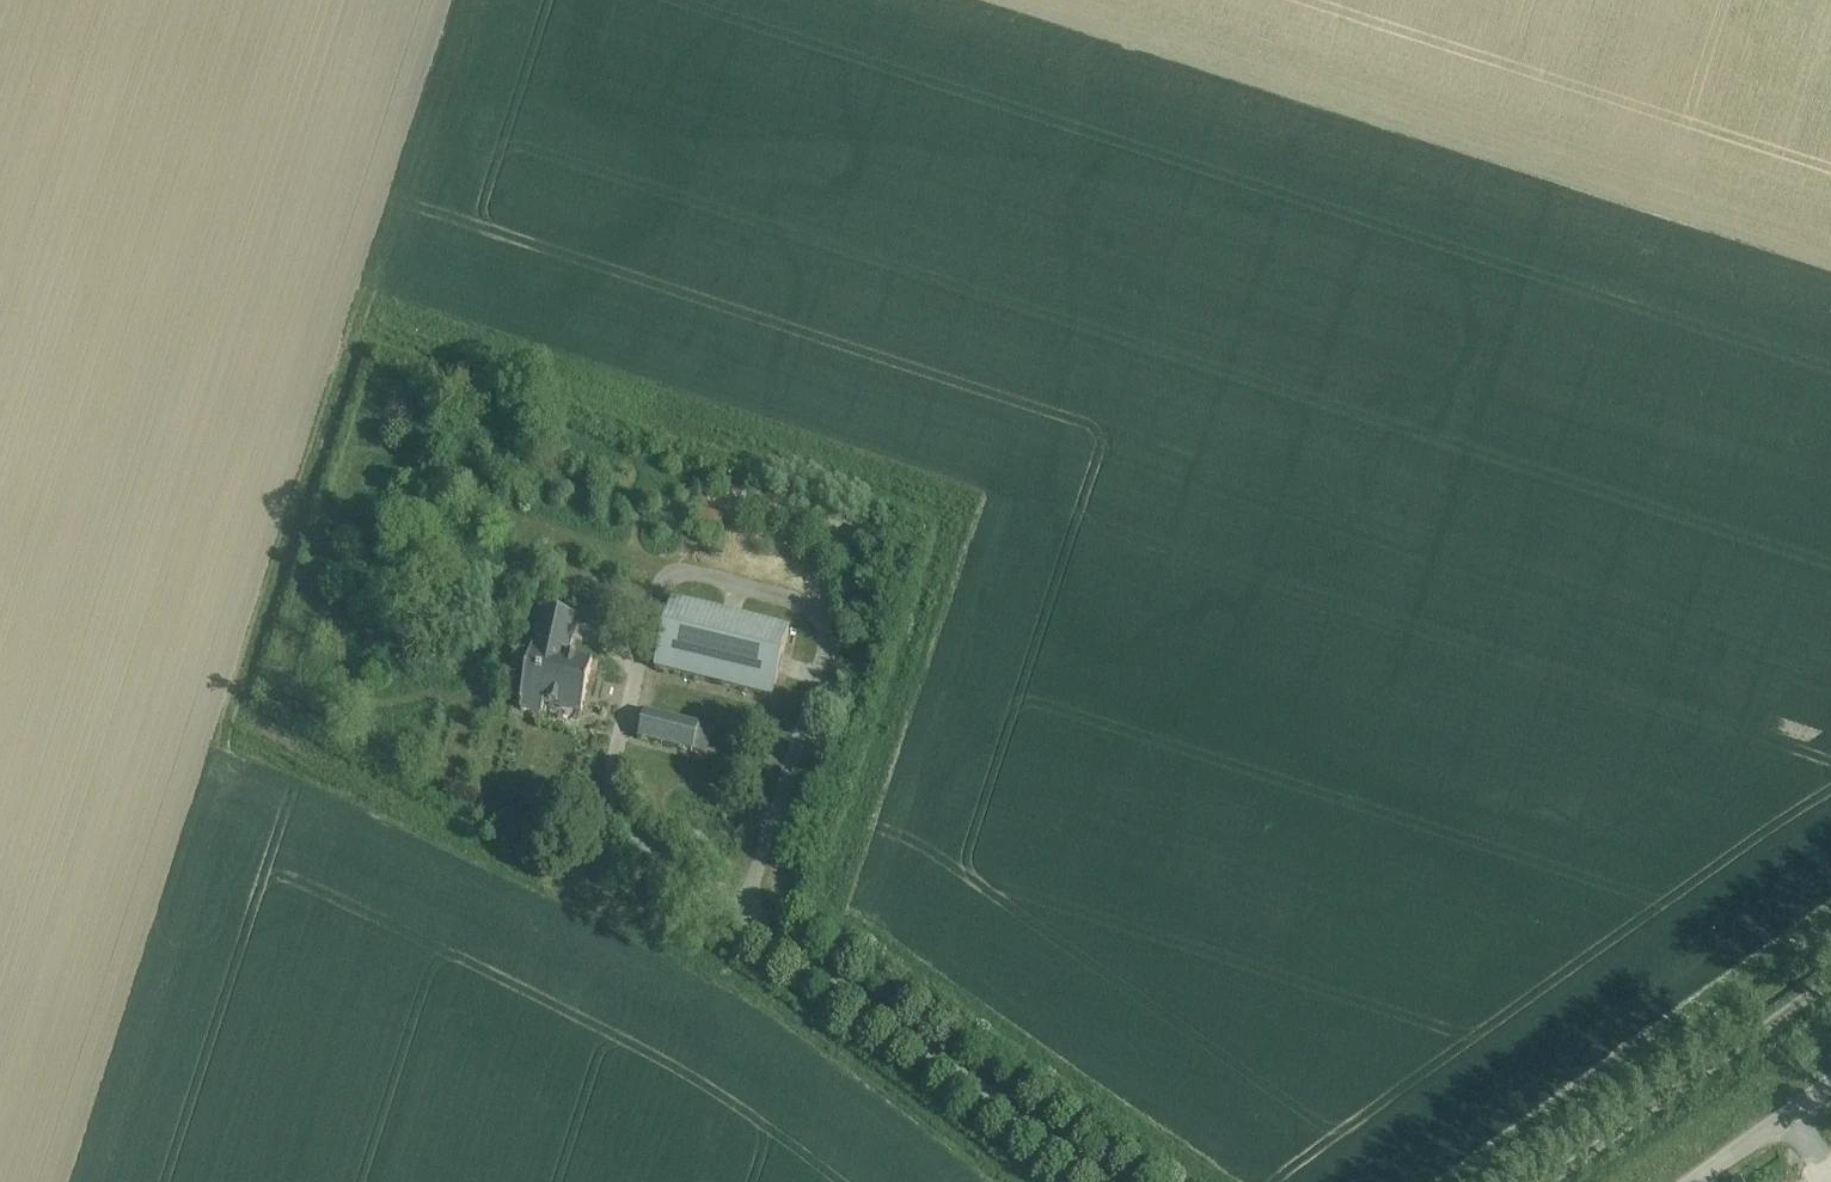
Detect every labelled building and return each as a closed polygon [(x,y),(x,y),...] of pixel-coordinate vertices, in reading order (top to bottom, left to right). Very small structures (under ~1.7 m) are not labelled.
[(655,671),(771,700),(789,631),(672,602),(655,671)] [(581,713),(592,664),(567,659),(576,620),(541,612),(533,651),(531,651),(520,700),(522,700),(520,710),(541,715),(544,705),(581,713)] [(645,714),(639,740),(693,753),(700,727),(645,714)]
